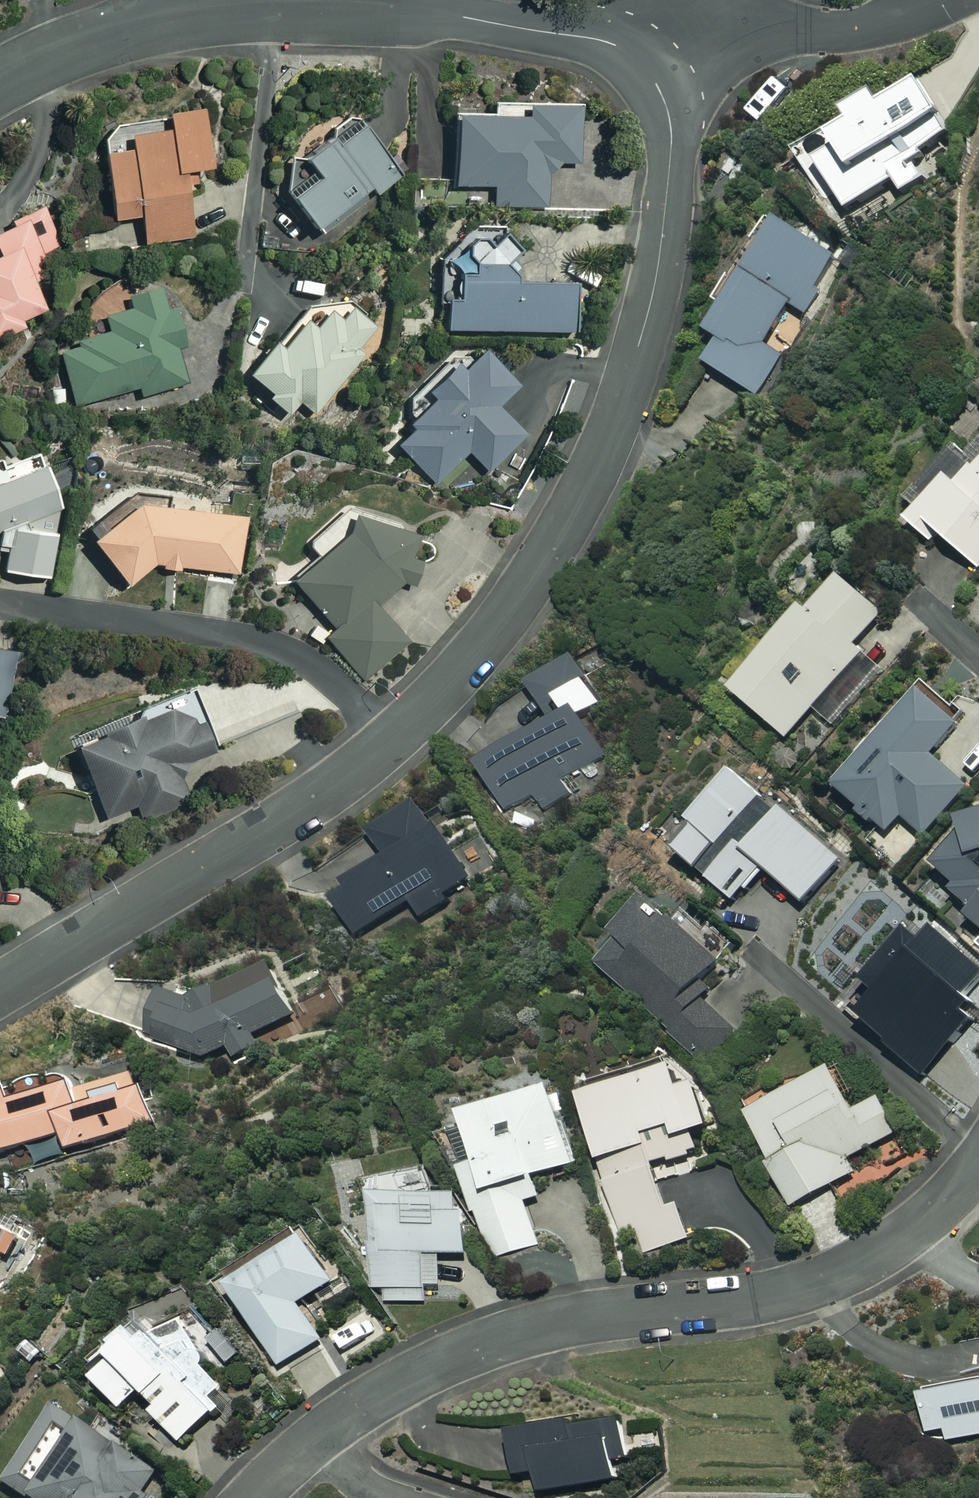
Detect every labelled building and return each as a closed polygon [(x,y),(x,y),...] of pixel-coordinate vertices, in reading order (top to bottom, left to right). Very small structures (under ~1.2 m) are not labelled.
[(954,134),(922,74),(854,110),(859,120),(799,152),(820,192),(834,185),(846,207),(896,181),(902,192),(952,165),(939,141),(954,134)] [(578,161),(578,104),(487,105),(487,112),(454,112),(454,184),(494,184),(494,205),(546,205),(546,162),(578,161)] [(209,164),(201,106),(167,110),(168,124),(127,129),(129,139),(103,142),(112,217),(141,213),(144,242),(193,236),(184,167),(209,164)] [(402,172),(361,118),(335,138),(330,132),(303,153),(317,171),(288,192),(320,234),(402,172)] [(26,326),(22,318),(47,308),(36,279),(51,272),(43,252),(63,244),(46,204),(12,217),(14,223),(0,229),(0,338),(26,326)] [(839,257),(779,219),(710,329),(724,338),(707,363),(760,396),(784,358),(765,346),(791,304),(804,312),(839,257)] [(466,257),(440,256),(439,303),(445,303),(445,327),(576,330),(577,281),(511,279),(511,257),(519,257),(520,231),(466,230),(466,257)] [(58,342),(73,404),(137,388),(139,396),(189,384),(165,282),(130,290),(133,306),(106,313),(110,330),(58,342)] [(275,339),(246,369),(269,391),(265,395),(285,414),(299,400),(313,413),(365,358),(353,347),(373,326),(349,303),(337,315),(329,307),(312,325),(304,318),(279,343),(275,339)] [(481,346),(461,366),(453,359),(426,386),(434,394),(408,420),(412,424),(395,442),(434,482),(467,449),(487,469),(525,432),(496,403),(517,381),(481,346)] [(960,445),(904,504),(913,513),(908,518),(932,541),(941,532),(978,568),(978,443),(969,454),(960,445)] [(0,455),(0,548),(6,548),(5,571),(49,574),(54,503),(58,502),(38,449),(3,462),(0,455)] [(161,563),(161,568),(180,570),(181,567),(239,573),(246,512),(135,499),(90,536),(128,583),(154,562),(161,563)] [(406,639),(375,605),(401,581),(407,587),(414,580),(414,529),(360,511),(340,529),(331,519),(306,543),(319,556),(292,580),(335,626),(325,635),(364,677),(406,639)] [(885,612),(846,576),(814,610),(808,603),(732,685),(788,736),(865,653),(855,644),(885,612)] [(23,750),(32,638),(0,636),(0,748),(23,750)] [(617,668),(606,650),(581,665),(577,658),(532,685),(556,724),(485,766),(514,815),(540,800),(547,812),(570,798),(563,786),(610,757),(588,720),(608,709),(592,683),(617,668)] [(961,723),(924,689),(838,784),(889,830),(903,814),(929,837),(972,790),(933,754),(961,723)] [(190,720),(181,698),(145,712),(143,707),(99,725),(101,730),(75,740),(105,816),(136,804),(143,820),(189,801),(175,764),(215,748),(202,716),(190,720)] [(781,810),(739,770),(694,818),(700,824),(679,846),(737,902),(769,868),(804,901),(843,860),(785,805),(781,810)] [(473,879),(427,800),(374,831),(391,860),(334,893),(358,935),(414,903),(422,917),(449,902),(446,895),(473,879)] [(966,812),(969,830),(938,862),(962,885),(954,894),(975,913),(968,920),(978,930),(978,807),(966,812)] [(720,962),(653,895),(618,930),(626,938),(602,962),(705,1064),(737,1032),(694,989),(720,962)] [(297,1014),(272,963),(226,986),(223,981),(194,995),(197,1001),(190,1004),(161,993),(145,1036),(207,1058),(229,1047),(235,1058),(260,1046),(255,1035),(297,1014)] [(690,1083),(684,1062),(582,1091),(622,1233),(637,1228),(644,1252),(692,1238),(682,1203),(669,1207),(657,1167),(710,1152),(703,1127),(714,1124),(701,1080),(690,1083)] [(856,1108),(835,1066),(749,1108),(774,1159),(770,1161),(792,1205),(856,1173),(849,1158),(901,1132),(883,1095),(856,1108)] [(38,1165),(66,1156),(65,1151),(156,1124),(141,1070),(76,1089),(74,1081),(14,1099),(9,1081),(0,1083),(0,1152),(31,1143),(38,1165)] [(579,1163),(554,1084),(464,1111),(479,1160),(463,1165),(492,1259),(540,1244),(526,1201),(543,1196),(537,1176),(579,1163)] [(423,1192),(422,1178),(370,1180),(374,1287),(387,1287),(387,1302),(427,1300),(425,1253),(470,1251),(469,1210),(459,1211),(458,1191),(423,1192)] [(0,1223),(0,1263),(17,1232),(0,1223)] [(288,1248),(284,1241),(239,1268),(243,1275),(232,1281),(281,1364),(324,1338),(303,1302),(339,1280),(312,1234),(288,1248)] [(127,1408),(149,1389),(162,1405),(156,1410),(182,1440),(221,1407),(212,1396),(224,1386),(195,1352),(212,1337),(190,1312),(165,1333),(151,1317),(115,1348),(123,1356),(100,1376),(127,1408)] [(922,1383),(929,1429),(946,1426),(948,1439),(978,1434),(978,1375),(922,1383)] [(169,1482),(51,1408),(4,1484),(26,1497),(159,1497),(169,1482)] [(627,1458),(623,1416),(514,1428),(519,1473),(540,1471),(542,1487),(618,1479),(616,1459),(627,1458)]
